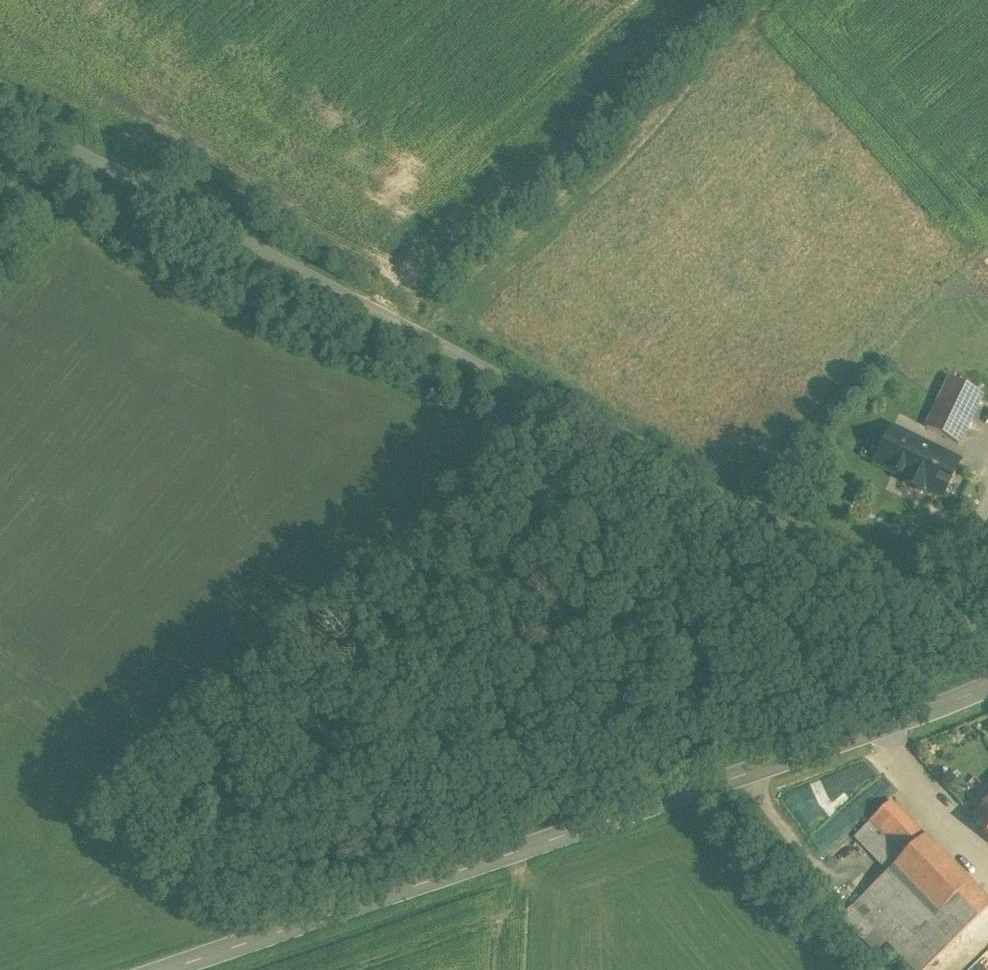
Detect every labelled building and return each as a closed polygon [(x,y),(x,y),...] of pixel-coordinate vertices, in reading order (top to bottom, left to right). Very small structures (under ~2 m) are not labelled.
[(982,399),(949,382),(926,429),(959,446),(982,399)] [(959,464),(894,431),(874,469),(940,502),(959,464)] [(984,901),(883,800),(849,833),(880,864),(847,897),(917,968),(984,901)] [(972,815),(987,832),(987,800),(972,815)]
